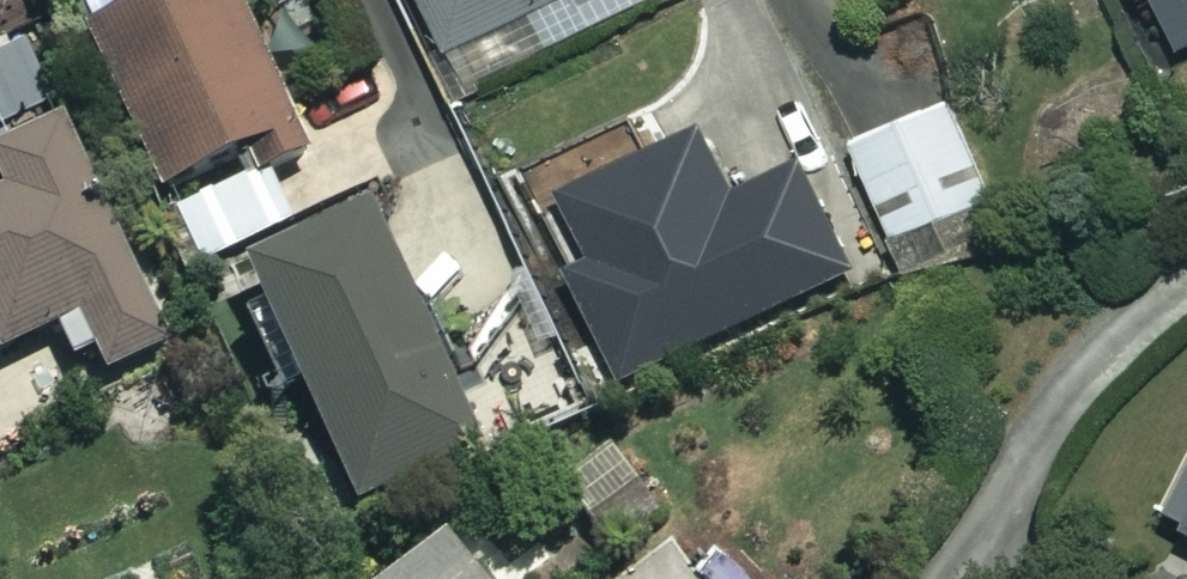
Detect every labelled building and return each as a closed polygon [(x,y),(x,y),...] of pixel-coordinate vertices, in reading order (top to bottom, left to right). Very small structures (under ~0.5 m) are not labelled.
[(78,1),(163,189),(296,129),(238,0),(82,0),(78,1)] [(454,53),(571,0),(430,0),(454,53)] [(1186,30),(1186,0),(1173,0),(1186,30)] [(0,8),(0,30),(8,26),(0,8)] [(1003,244),(951,103),(855,139),(907,280),(1003,244)] [(0,151),(0,173),(11,196),(0,201),(0,341),(24,392),(102,356),(110,375),(171,347),(66,121),(0,151)] [(278,232),(255,176),(175,207),(198,264),(278,232)] [(481,447),(377,213),(254,268),(358,501),(481,447)] [(662,515),(619,449),(568,482),(610,548),(662,515)] [(449,539),(395,578),(478,578),(449,539)] [(716,542),(662,568),(667,578),(734,578),(716,542)]
